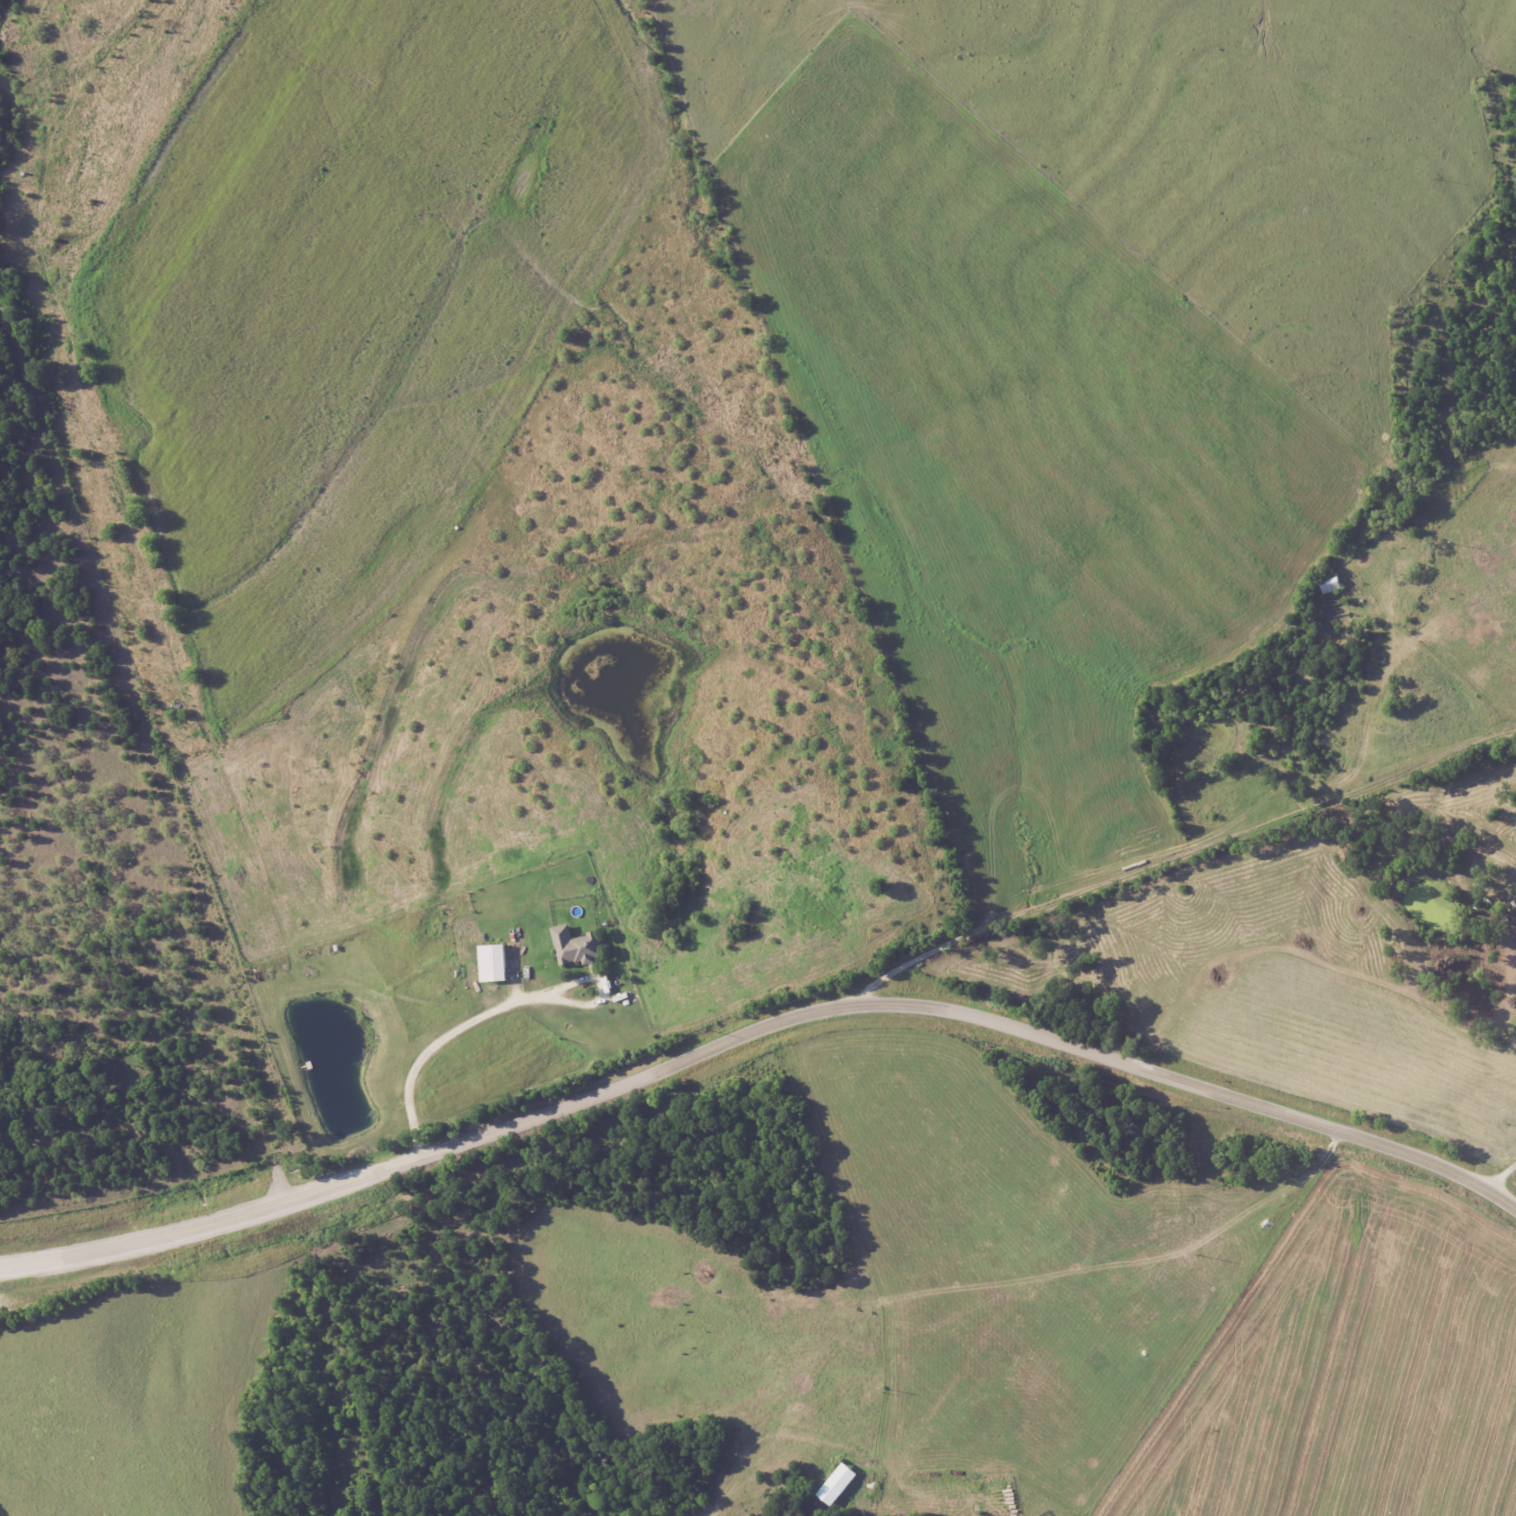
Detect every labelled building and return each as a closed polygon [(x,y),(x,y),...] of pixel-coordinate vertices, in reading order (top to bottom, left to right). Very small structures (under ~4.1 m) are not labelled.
[(555,928),(564,967),(607,957),(601,931),(576,938),(572,923),(555,928)] [(484,945),(486,981),(510,980),(509,944),(484,945)]
